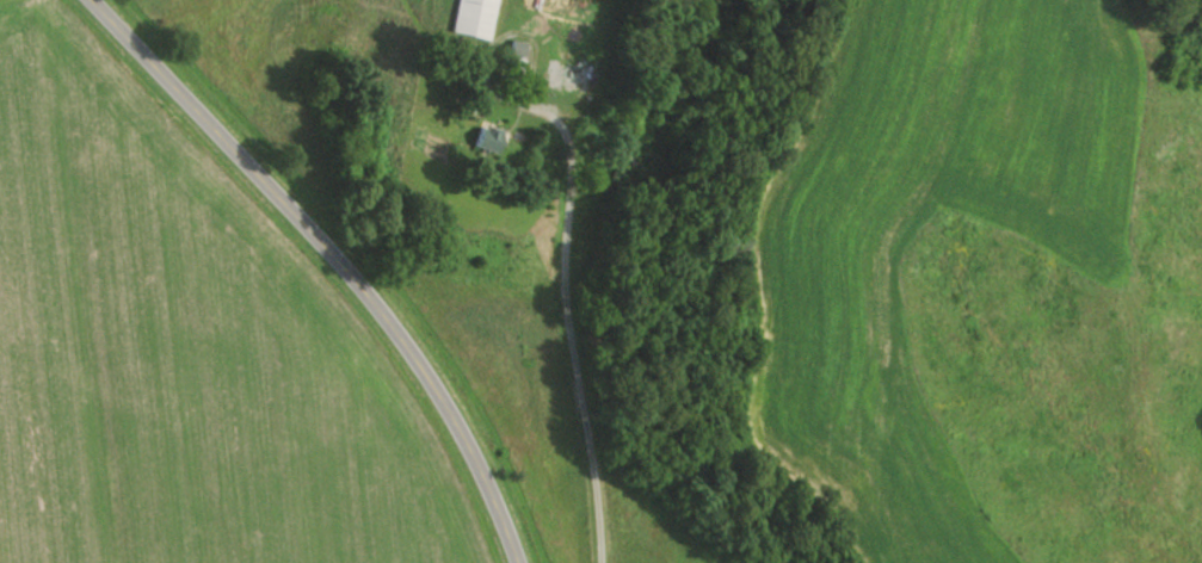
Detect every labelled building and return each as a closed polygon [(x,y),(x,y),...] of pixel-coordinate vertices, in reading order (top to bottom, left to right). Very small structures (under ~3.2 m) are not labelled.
[(496,0),(453,0),(446,33),(488,41),(496,0)] [(593,26),(599,1),(593,0),(510,0),(508,7),(593,26)] [(537,90),(587,100),(593,69),(543,59),(537,90)] [(470,152),(498,150),(497,128),(468,129),(470,152)]
